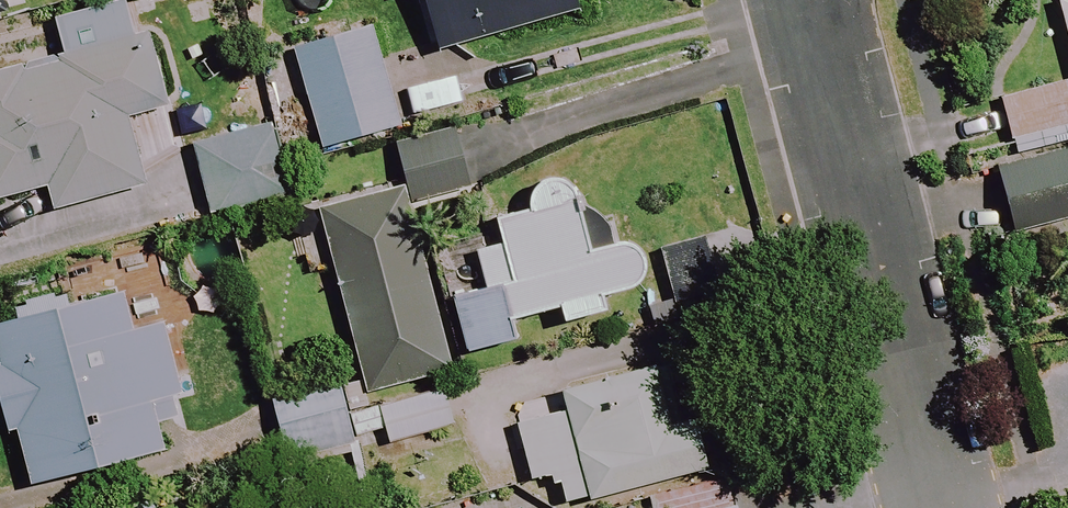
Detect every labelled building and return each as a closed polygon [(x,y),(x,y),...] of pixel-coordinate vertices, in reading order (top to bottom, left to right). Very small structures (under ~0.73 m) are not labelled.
[(131,0),(89,0),(61,7),(72,52),(0,70),(0,191),(52,178),(58,200),(152,176),(134,106),(174,96),(155,18),(137,23),(131,0)] [(574,0),(421,0),(435,51),(578,12),(574,0)] [(1055,2),(1067,53),(1067,0),(1063,0),(1055,2)] [(377,23),(305,47),(337,139),(408,115),(377,23)] [(1017,157),(1067,144),(1067,99),(1064,83),(1002,99),(1017,157)] [(406,138),(423,195),(482,178),(465,120),(406,138)] [(992,167),(1010,240),(1067,225),(1067,148),(992,167)] [(413,178),(327,201),(376,387),(462,365),(413,178)] [(648,234),(599,250),(595,238),(600,237),(592,211),(587,213),(580,193),(508,216),(513,232),(488,240),(501,282),(463,295),(478,342),(528,326),(523,310),(571,294),(577,311),(617,298),(612,285),(660,270),(648,234)] [(10,357),(1,359),(17,424),(26,422),(39,477),(174,444),(161,392),(191,385),(174,315),(141,323),(132,285),(0,318),(10,357)] [(576,478),(579,494),(698,466),(672,358),(574,381),(579,404),(526,416),(540,474),(568,467),(571,479),(576,478)] [(296,461),(368,443),(366,434),(391,428),(393,437),(463,421),(456,387),(352,411),(344,381),(279,399),(296,461)] [(742,497),(697,507),(744,507),(742,497)]
